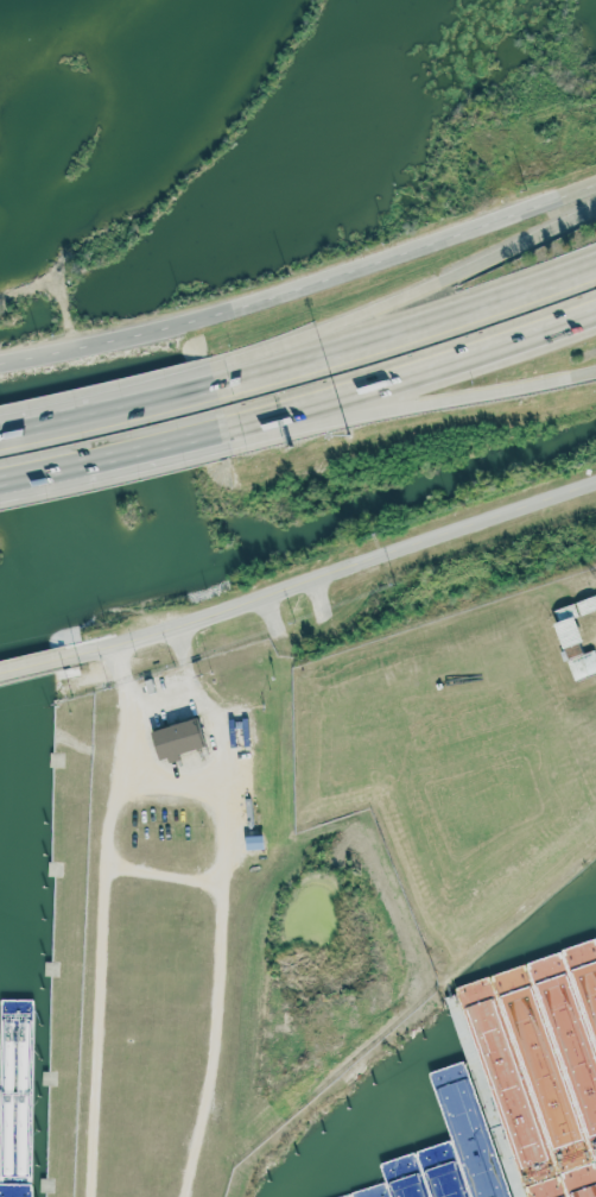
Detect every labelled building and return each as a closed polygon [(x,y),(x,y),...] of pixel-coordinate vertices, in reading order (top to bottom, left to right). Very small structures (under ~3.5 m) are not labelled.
[(593,649),(582,653),(571,618),(555,623),(557,628),(563,626),(565,632),(557,634),(571,680),(595,673),(595,658),(593,649)] [(201,747),(192,717),(146,731),(155,761),(201,747)] [(242,850),(261,848),(260,835),(241,836),(242,850)]
